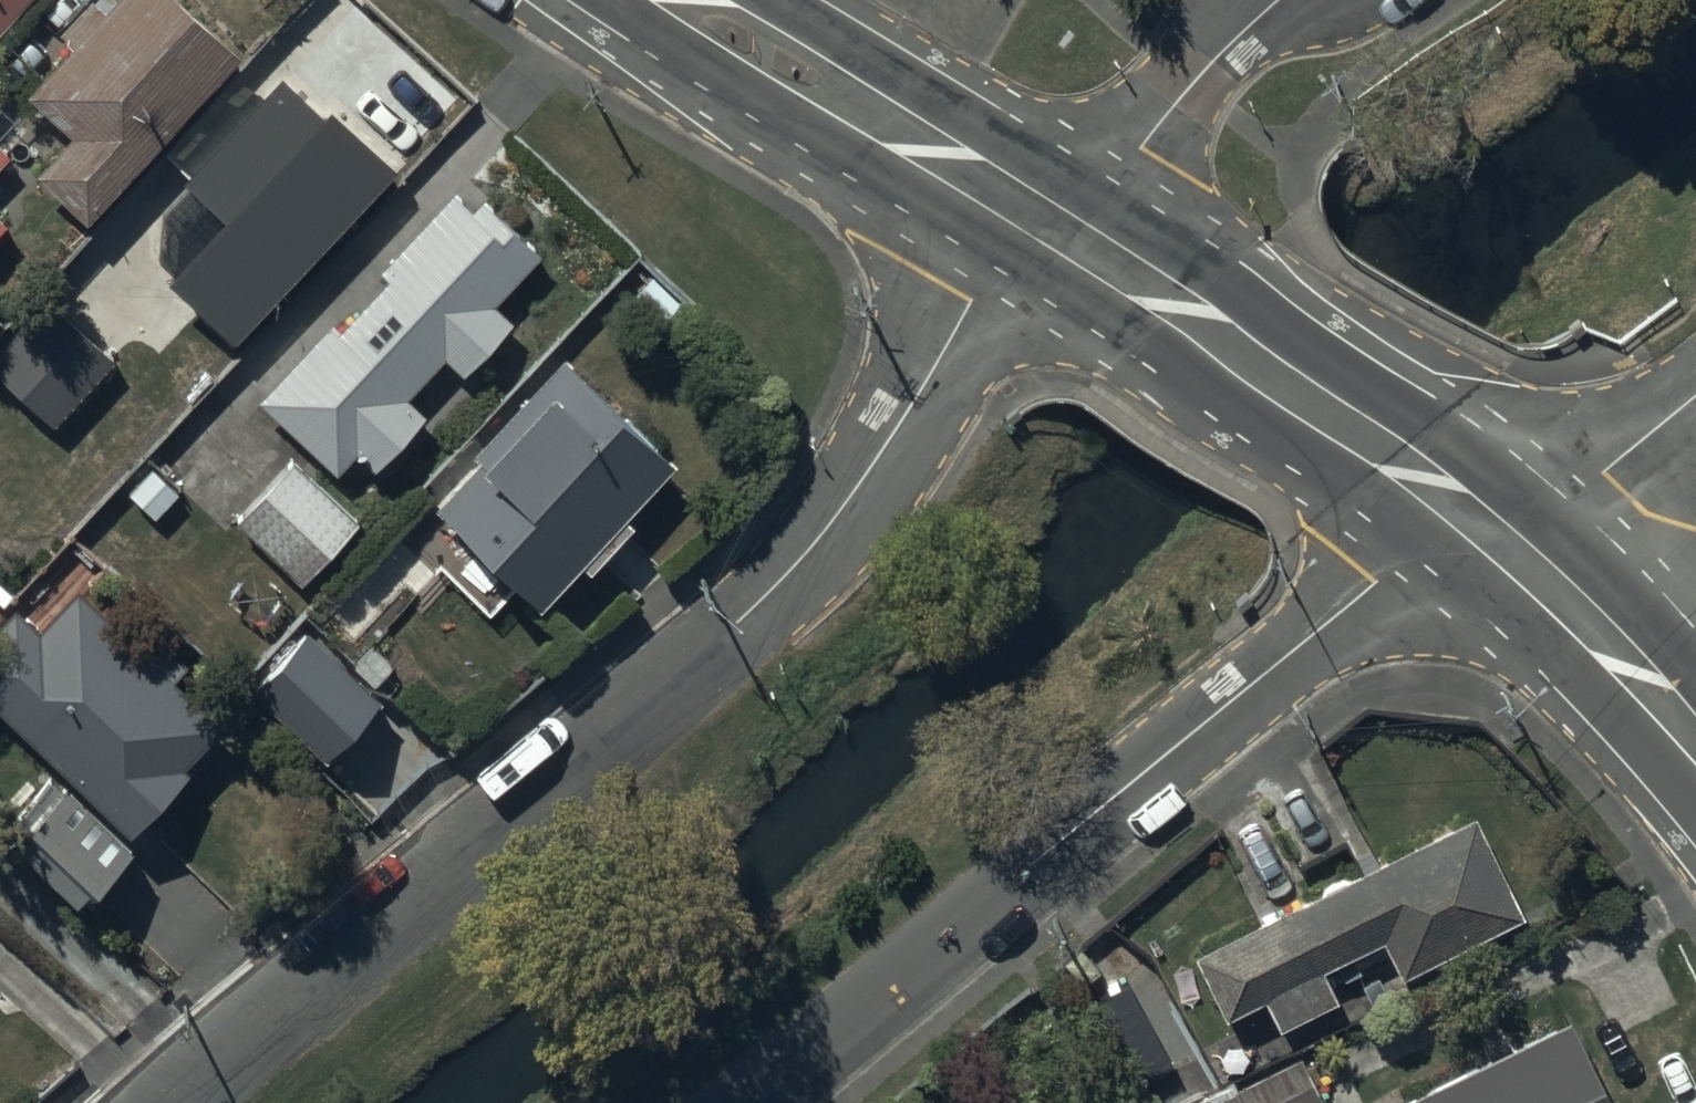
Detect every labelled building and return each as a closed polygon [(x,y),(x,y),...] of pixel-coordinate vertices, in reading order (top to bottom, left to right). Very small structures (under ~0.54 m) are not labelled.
[(30,0),(0,0),(0,32),(30,0)] [(182,0),(116,0),(105,12),(93,2),(62,35),(71,43),(29,90),(75,133),(40,170),(87,212),(237,50),(182,0)] [(397,169),(331,106),(324,113),(281,72),(182,175),(228,219),(172,277),(235,337),(397,169)] [(543,255),(484,200),(473,211),(454,193),(381,270),(389,277),(338,331),(330,323),(256,401),(337,477),(357,456),(375,472),(428,417),(405,395),(446,352),(466,371),(514,321),(496,304),(543,255)] [(9,225),(0,217),(0,234),(9,225)] [(50,297),(0,351),(0,374),(55,425),(117,359),(50,297)] [(673,462),(563,361),(477,453),(483,462),(442,507),(543,601),(673,462)] [(358,522),(291,461),(236,520),(302,581),(358,522)] [(78,593),(40,634),(13,609),(0,623),(0,709),(131,832),(189,771),(184,765),(220,727),(78,593)] [(381,701),(308,633),(253,692),(327,759),(381,701)] [(0,837),(0,839),(79,911),(133,853),(53,780),(0,837)] [(1516,915),(1473,824),(1194,956),(1224,1018),(1267,998),(1279,1025),(1335,999),(1319,965),(1391,931),(1408,965),(1516,915)] [(1092,1000),(1136,1076),(1169,1057),(1125,981),(1092,1000)] [(1410,1102),(1602,1102),(1565,1028),(1410,1102)] [(1210,1102),(1323,1102),(1301,1059),(1210,1102)]
